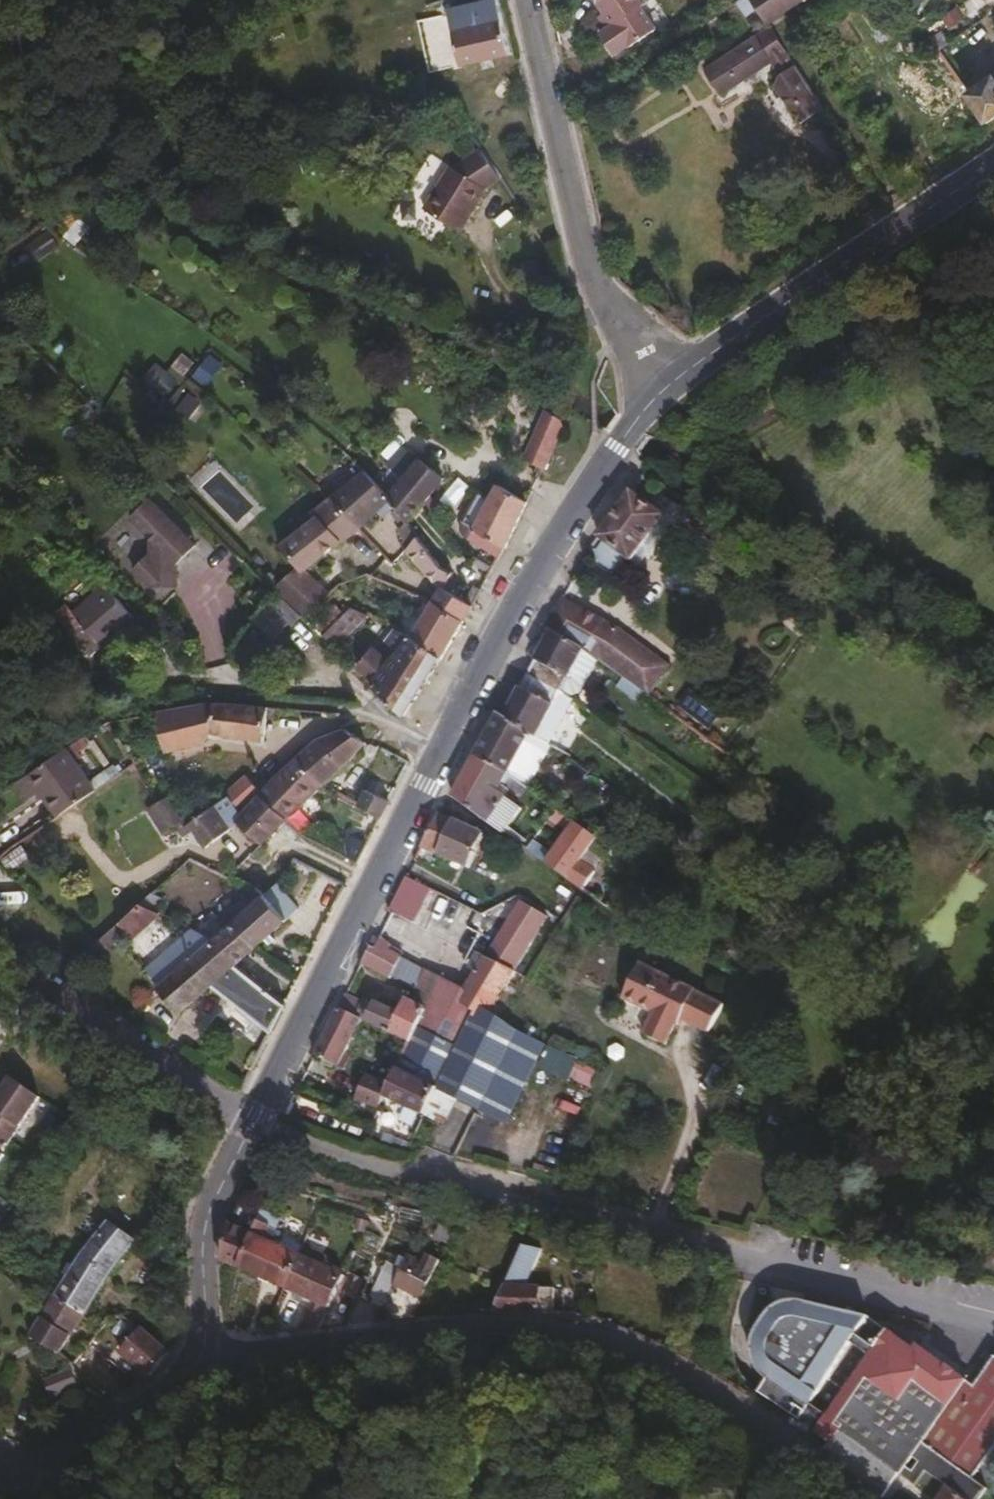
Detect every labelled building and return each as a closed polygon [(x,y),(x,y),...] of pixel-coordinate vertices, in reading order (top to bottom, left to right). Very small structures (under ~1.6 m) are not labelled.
[(496,0),(477,0),(446,6),(457,62),(507,52),(496,0)] [(645,0),(597,0),(602,8),(611,21),(603,25),(597,30),(613,52),(627,42),(629,45),(654,27),(640,5),(646,0),(645,0)] [(800,0),(754,0),(768,22),(800,0)] [(611,21),(602,8),(595,13),(603,25),(611,21)] [(428,45),(422,26),(408,32),(414,50),(428,45)] [(825,107),(771,27),(732,52),(708,69),(724,93),(774,58),(782,71),(777,82),(803,123),(825,107)] [(992,73),(967,90),(986,119),(993,114),(993,76),(992,73)] [(113,144),(118,134),(106,125),(100,134),(113,144)] [(480,186),(496,177),(476,147),(450,163),(446,161),(418,200),(452,226),(480,186)] [(540,466),(559,428),(557,415),(541,408),(520,456),(540,466)] [(441,476),(418,458),(397,481),(418,503),(441,476)] [(386,499),(384,496),(360,469),(325,497),(356,526),(386,499)] [(404,520),(418,503),(397,481),(384,496),(386,499),(402,518),(404,520)] [(503,547),(524,501),(493,485),(487,496),(476,491),(458,525),(462,534),(496,554),(500,547),(503,547)] [(627,557),(660,513),(628,490),(595,535),(602,540),(595,549),(596,554),(598,559),(604,563),(607,563),(611,562),(620,552),(627,557)] [(320,552),(356,526),(325,497),(305,513),(309,518),(294,530),(314,548),(320,552)] [(156,596),(204,551),(155,499),(131,521),(156,547),(132,569),(156,596)] [(699,509),(691,504),(688,510),(695,515),(699,509)] [(415,533),(404,520),(402,518),(388,533),(402,548),(408,541),(415,533)] [(314,548),(294,530),(274,545),(297,569),(320,552),(314,548)] [(440,587),(449,571),(437,565),(424,546),(411,557),(438,588),(440,587)] [(320,593),(299,571),(297,569),(275,585),(302,612),(320,593)] [(133,613),(105,582),(95,591),(121,625),(133,613)] [(468,603),(443,590),(440,587),(438,588),(432,599),(461,617),(468,603)] [(89,652),(121,625),(95,591),(73,609),(81,619),(69,629),(89,652)] [(612,631),(559,597),(542,626),(548,630),(549,629),(566,640),(583,650),(595,658),(612,631)] [(461,617),(432,599),(410,635),(439,654),(461,617)] [(333,644),(366,611),(351,604),(322,632),(333,644)] [(81,619),(73,609),(61,619),(69,629),(81,619)] [(574,695),(595,658),(583,650),(566,640),(549,629),(548,630),(525,671),(556,690),(566,696),(574,695)] [(400,714),(439,654),(410,635),(395,630),(386,639),(398,648),(389,658),(372,645),(355,662),(359,667),(371,679),(366,685),(369,688),(400,714)] [(662,663),(612,631),(595,658),(643,693),(662,663)] [(531,733),(556,690),(525,671),(502,714),(501,716),(529,735),(531,733)] [(255,739),(265,704),(237,701),(235,702),(234,704),(212,700),(208,700),(153,710),(161,748),(198,738),(205,730),(255,739)] [(503,773),(522,736),(550,751),(554,746),(531,733),(529,735),(501,716),(502,714),(496,710),(473,751),(503,773)] [(342,763),(363,740),(341,727),(316,736),(293,757),(318,783),(342,763)] [(92,786),(64,745),(37,765),(55,790),(65,806),(92,786)] [(517,805),(493,789),(503,773),(473,751),(449,794),(503,833),(517,805)] [(282,817),(318,783),(293,757),(281,768),(258,791),(282,817)] [(55,790),(37,765),(36,764),(28,771),(56,812),(65,806),(55,790)] [(377,816),(386,799),(365,789),(357,804),(377,816)] [(258,842),(282,817),(258,791),(233,818),(258,842)] [(164,837),(186,823),(169,796),(147,810),(164,837)] [(227,825),(211,802),(186,821),(202,846),(227,825)] [(465,866),(479,833),(436,812),(418,845),(465,866)] [(574,862),(593,836),(573,821),(545,862),(564,876),(574,862)] [(354,861),(364,841),(354,835),(343,855),(354,861)] [(590,873),(574,862),(564,876),(580,887),(590,873)] [(401,915),(418,883),(403,875),(386,908),(401,915)] [(255,940),(294,906),(276,883),(271,881),(260,889),(252,884),(248,888),(253,896),(240,907),(234,900),(218,912),(226,921),(233,914),(255,940)] [(605,904),(610,894),(601,890),(597,898),(600,901),(605,904)] [(135,942),(166,916),(150,897),(119,923),(135,942)] [(509,968),(542,917),(516,900),(480,953),(509,968)] [(255,940),(233,914),(226,921),(218,912),(211,918),(219,928),(211,934),(233,960),(255,940)] [(233,960),(211,934),(190,925),(173,939),(186,955),(154,981),(176,1008),(209,981),(226,995),(263,1023),(268,1027),(282,999),(241,966),(233,960)] [(399,954),(387,949),(391,942),(378,936),(374,946),(368,943),(359,961),(382,973),(391,954),(396,957),(399,954)] [(469,970),(480,953),(474,950),(462,967),(469,970)] [(486,1010),(511,969),(509,968),(480,953),(469,970),(458,988),(456,990),(458,992),(486,1010)] [(387,975),(396,957),(391,954),(382,973),(387,975)] [(706,1027),(719,1005),(687,989),(689,988),(635,962),(619,997),(649,1011),(639,1032),(661,1043),(670,1023),(674,1024),(679,1013),(706,1027)] [(424,1002),(436,977),(421,969),(410,995),(424,1002)] [(433,1087),(465,1022),(470,1012),(473,1009),(454,998),(458,992),(456,990),(458,988),(436,977),(424,1002),(421,1007),(406,1038),(393,1068),(433,1087)] [(365,1002),(344,991),(336,1005),(358,1018),(365,1002)] [(480,1020),(486,1010),(458,992),(454,998),(473,1009),(470,1012),(480,1020)] [(263,1023),(226,995),(213,1011),(250,1041),(263,1023)] [(406,1038),(421,1007),(404,999),(398,1013),(370,1001),(363,1020),(376,1026),(406,1038)] [(365,1046),(376,1026),(363,1020),(358,1018),(336,1005),(312,1053),(334,1065),(348,1037),(365,1046)] [(484,1033),(494,1015),(486,1010),(480,1020),(470,1012),(465,1022),(484,1033)] [(475,1106),(514,1028),(494,1015),(484,1033),(465,1022),(433,1087),(453,1097),(475,1106)] [(501,1119),(537,1039),(514,1028),(475,1106),(501,1119)] [(591,1090),(599,1071),(545,1047),(536,1065),(591,1090)] [(433,1087),(393,1068),(387,1081),(381,1094),(421,1113),(433,1087)] [(381,1094),(387,1081),(363,1072),(352,1095),(376,1105),(381,1094)] [(3,1152),(1,1150),(39,1096),(10,1075),(0,1090),(0,1156),(3,1152)] [(441,1122),(453,1097),(433,1087),(421,1113),(441,1122)] [(278,1219),(259,1210),(255,1219),(268,1225),(274,1228),(278,1219)] [(265,1233),(268,1225),(255,1219),(248,1233),(261,1240),(265,1233)] [(53,1354),(132,1238),(106,1220),(83,1251),(69,1274),(27,1336),(31,1339),(32,1337),(49,1350),(49,1352),(53,1354)] [(238,1267),(248,1233),(226,1224),(225,1225),(220,1258),(238,1267)] [(278,1239),(281,1232),(274,1228),(268,1225),(265,1233),(278,1239)] [(283,1287),(295,1255),(261,1240),(248,1233),(238,1267),(283,1287)] [(523,1285),(538,1253),(520,1245),(491,1309),(507,1310),(535,1310),(536,1286),(523,1285)] [(341,1276),(295,1255),(283,1287),(327,1308),(341,1276)] [(419,1300),(437,1261),(425,1255),(421,1265),(403,1256),(393,1278),(389,1286),(419,1300)] [(389,1286),(393,1278),(380,1272),(367,1298),(380,1304),(389,1286)] [(551,1311),(552,1287),(536,1286),(535,1310),(551,1311)] [(804,1412),(855,1331),(818,1305),(798,1300),(795,1315),(783,1314),(777,1314),(770,1316),(761,1321),(756,1327),(752,1334),(749,1342),(749,1352),(751,1363),(757,1371),(764,1376),(754,1391),(799,1420),(804,1412)] [(428,1313),(427,1302),(417,1304),(418,1314),(428,1313)] [(884,1431),(936,1361),(914,1347),(910,1351),(864,1318),(855,1331),(804,1412),(820,1422),(815,1431),(828,1441),(823,1449),(847,1470),(878,1426),(884,1431)] [(166,1348),(139,1326),(137,1326),(133,1330),(127,1327),(114,1344),(142,1368),(146,1372),(158,1359),(166,1349),(166,1348)] [(991,1421),(993,1417),(993,1359),(973,1386),(966,1382),(912,1456),(916,1460),(909,1469),(905,1466),(898,1474),(911,1483),(922,1469),(944,1485),(991,1421)] [(912,1456),(966,1382),(936,1361),(884,1431),(878,1426),(847,1470),(878,1496),(897,1472),(898,1474),(905,1466),(902,1463),(909,1455),(912,1456)] [(77,1381),(71,1365),(43,1375),(48,1391),(77,1381)] [(993,1445),(993,1424),(991,1421),(944,1485),(962,1498),(976,1498),(985,1486),(971,1476),(993,1445)] [(944,1485),(934,1498),(962,1498),(944,1485)]
